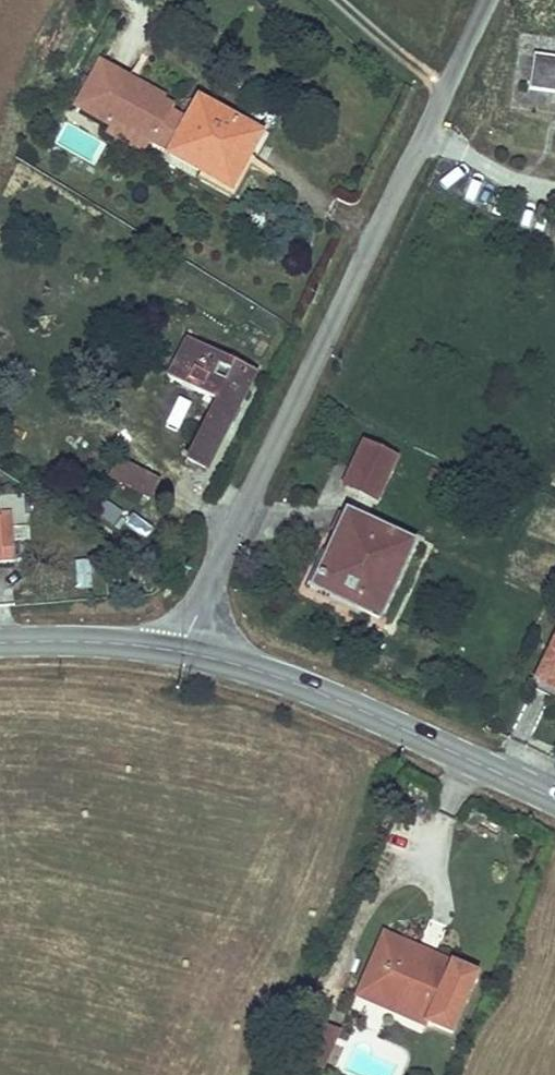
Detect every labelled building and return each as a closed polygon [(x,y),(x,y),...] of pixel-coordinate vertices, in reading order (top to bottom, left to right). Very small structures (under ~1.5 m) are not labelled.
[(535,58),(530,91),(554,94),(554,61),(535,58)] [(148,147),(162,157),(185,108),(100,59),(69,114),(139,154),(148,147)] [(261,136),(203,104),(172,160),(230,192),(261,136)] [(206,476),(255,378),(183,343),(166,378),(202,400),(214,406),(185,465),(206,476)] [(398,461),(361,444),(339,488),(376,506),(398,461)] [(151,502),(161,482),(118,461),(108,481),(151,502)] [(102,497),(91,511),(111,526),(122,512),(102,497)] [(415,548),(344,515),(307,594),(378,627),(415,548)] [(24,527),(12,527),(12,516),(0,517),(0,561),(26,560),(24,527)] [(76,589),(91,587),(88,559),(73,561),(76,589)] [(532,685),(554,696),(554,635),(532,685)] [(420,1028),(442,976),(406,962),(413,945),(383,933),(362,984),(394,998),(387,1014),(420,1028)] [(413,945),(406,962),(442,976),(449,960),(413,945)] [(442,976),(420,1028),(453,1041),(481,974),(449,960),(442,976)] [(394,998),(362,984),(355,1001),(387,1014),(394,998)] [(324,1074),(342,1034),(315,1023),(297,1064),(324,1074)]
